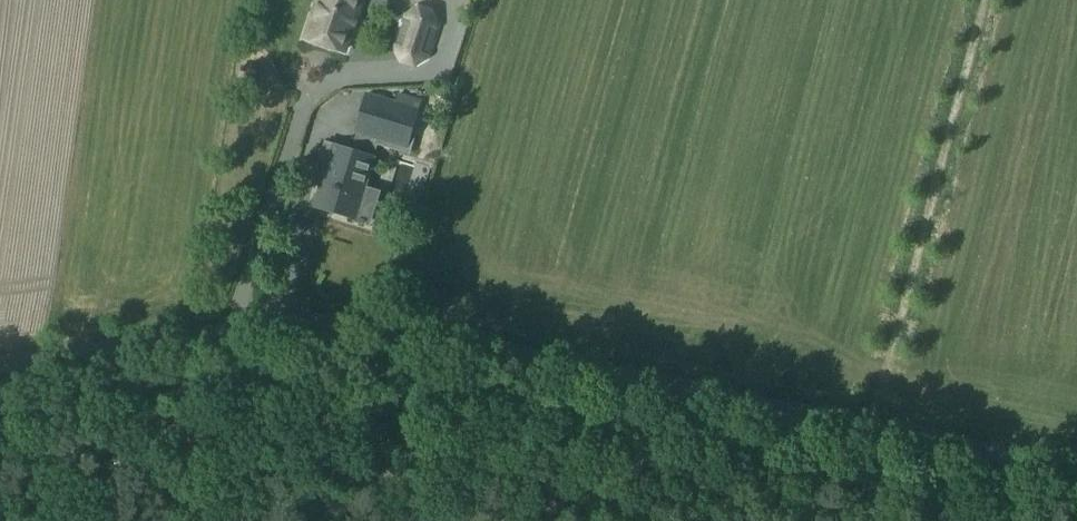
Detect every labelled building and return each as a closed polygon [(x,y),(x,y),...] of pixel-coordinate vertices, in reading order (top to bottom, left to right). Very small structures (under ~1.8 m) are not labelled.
[(298,41),(347,55),(363,0),(310,0),(298,41)] [(402,11),(390,46),(394,62),(410,67),(429,58),(438,25),(432,8),(417,3),(402,11)] [(362,93),(352,132),(405,145),(415,106),(362,93)] [(334,146),(314,206),(354,219),(374,158),(334,146)] [(404,193),(421,198),(434,155),(417,149),(404,193)]
